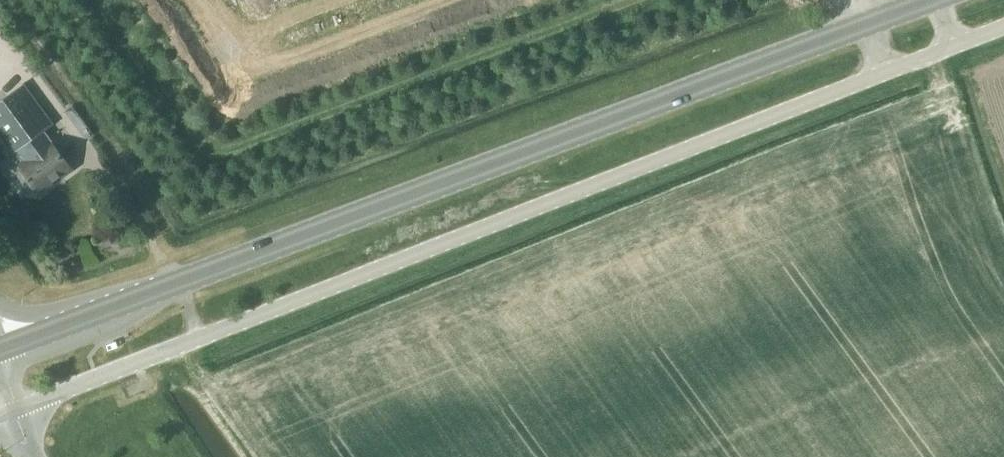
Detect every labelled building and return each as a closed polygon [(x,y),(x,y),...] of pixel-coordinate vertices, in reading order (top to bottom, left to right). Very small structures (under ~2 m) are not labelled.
[(26,81),(0,100),(0,127),(15,148),(17,147),(27,160),(22,163),(25,166),(22,168),(22,172),(31,186),(36,186),(38,184),(40,188),(72,164),(54,140),(53,140),(44,128),(54,120),(26,81)]
